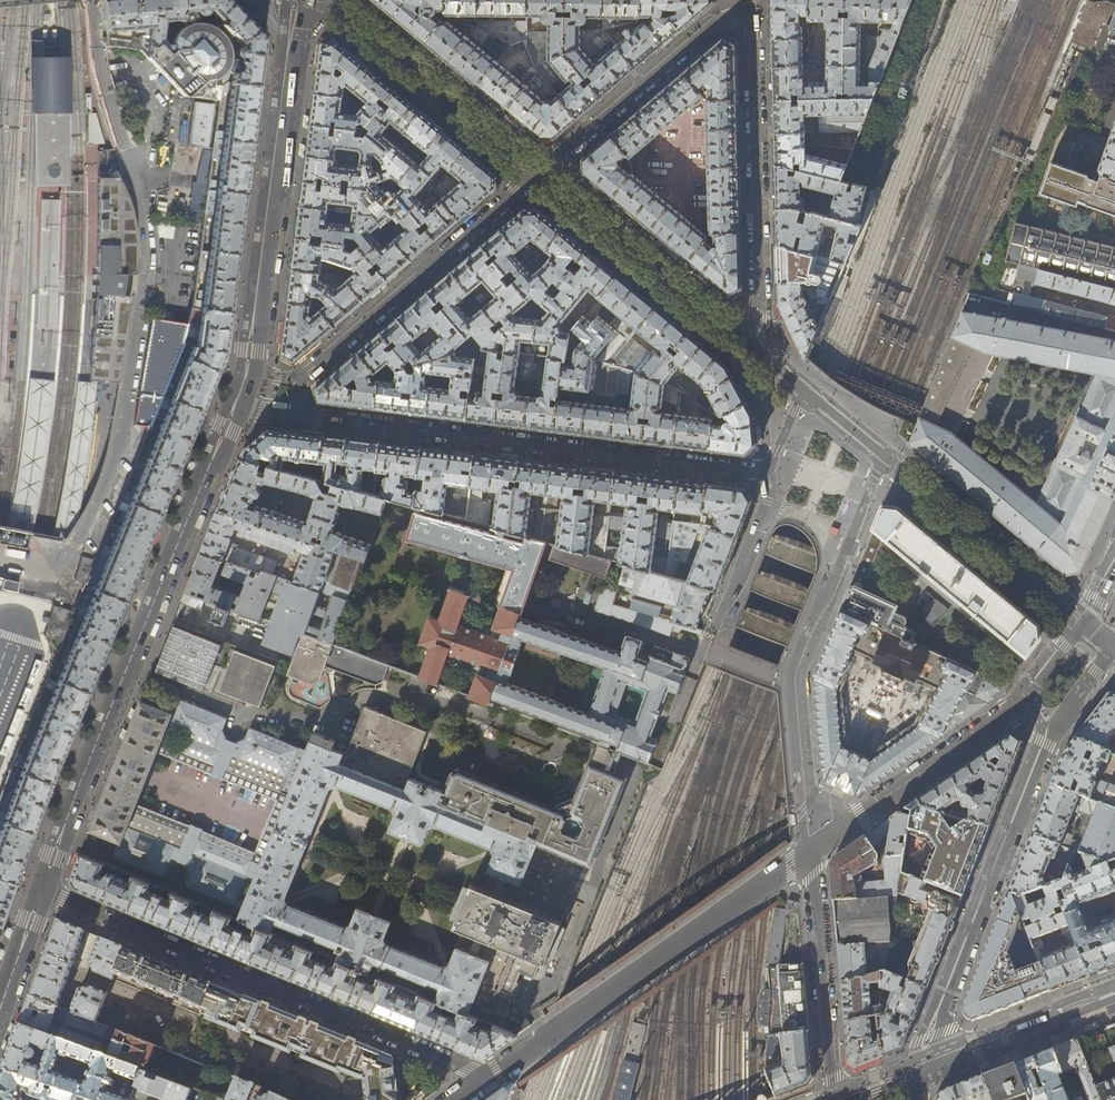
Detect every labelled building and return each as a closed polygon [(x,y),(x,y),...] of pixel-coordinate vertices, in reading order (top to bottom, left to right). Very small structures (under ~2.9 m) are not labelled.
[(166,0),(101,0),(103,22),(105,21),(106,31),(144,29),(144,36),(151,35),(154,17),(159,18),(160,11),(166,10),(166,0)] [(141,41),(140,50),(139,49),(183,95),(211,98),(219,99),(220,91),(221,87),(222,86),(211,85),(211,80),(216,79),(221,76),(225,72),(228,69),(230,72),(232,74),(231,83),(259,87),(262,63),(265,37),(258,29),(248,18),(242,12),(231,0),(166,0),(166,10),(160,11),(159,18),(154,17),(151,35),(144,36),(142,36),(141,41)] [(445,0),(374,0),(411,31),(425,42),(443,21),(434,14),(436,12),(437,10),(441,10),(441,14),(444,16),(444,15),(445,11),(445,0)] [(445,11),(444,15),(477,15),(478,0),(445,0),(445,11)] [(477,15),(526,16),(527,0),(478,0),(477,15)] [(526,16),(534,16),(534,20),(543,20),(545,22),(547,23),(549,23),(548,31),(526,31),(526,39),(523,40),(533,64),(534,65),(564,53),(565,0),(527,0),(526,16)] [(564,53),(580,47),(602,30),(580,29),(580,23),(583,23),(585,22),(586,19),(586,17),(602,17),(603,0),(565,0),(564,53)] [(602,17),(602,30),(614,27),(608,17),(639,18),(640,17),(640,16),(641,0),(603,0),(602,17)] [(640,16),(652,16),(652,17),(645,22),(664,44),(672,38),(680,31),(669,17),(669,16),(661,16),(662,15),(663,14),(663,13),(663,8),(669,8),(669,0),(641,0),(640,16)] [(669,8),(678,8),(678,13),(669,16),(669,17),(680,31),(697,17),(714,2),(714,0),(669,0),(669,8)] [(808,0),(771,0),(771,16),(772,50),(772,67),(788,66),(788,65),(803,65),(802,28),(801,27),(799,26),(799,15),(808,15),(808,0)] [(808,15),(808,19),(808,20),(809,20),(814,21),(814,24),(818,23),(818,20),(827,20),(826,65),(843,65),(844,0),(808,0),(808,15)] [(843,65),(843,97),(874,96),(880,80),(868,81),(868,80),(860,80),(860,21),(880,22),(880,0),(844,0),(843,65)] [(880,22),(893,22),(891,29),(883,28),(880,36),(866,36),(865,76),(868,80),(868,81),(880,80),(911,0),(880,0),(880,22)] [(1011,22),(1019,1),(1017,0),(1009,0),(1002,18),(1011,22)] [(1096,21),(1089,18),(1082,16),(1071,42),(1085,48),(1096,21)] [(477,20),(477,25),(496,36),(510,45),(523,40),(526,39),(526,31),(526,21),(477,20)] [(448,21),(443,21),(425,42),(434,50),(473,82),(477,85),(496,61),(473,42),(476,38),(483,45),(484,44),(487,46),(496,36),(477,25),(467,37),(448,21)] [(649,58),(664,44),(645,22),(644,21),(616,45),(636,69),(649,58)] [(611,40),(602,30),(580,47),(564,53),(585,78),(590,74),(594,79),(590,84),(602,98),(632,73),(636,69),(616,45),(594,64),(589,58),(611,40)] [(673,81),(643,106),(621,126),(595,148),(582,159),(582,173),(599,187),(646,226),(654,232),(729,294),(742,288),(741,257),(740,219),(739,184),(738,147),(737,111),(736,69),(735,44),(723,38),(704,54),(673,81)] [(130,48),(139,49),(140,50),(141,41),(132,39),(130,48)] [(354,55),(335,39),(322,44),(318,69),(315,93),(343,97),(350,97),(353,93),(344,92),(344,87),(347,86),(355,92),(373,71),(354,55)] [(564,53),(534,65),(537,72),(549,86),(561,76),(566,81),(570,78),(573,82),(557,95),(578,119),(580,117),(602,98),(590,84),(585,87),(581,82),(585,78),(564,53)] [(34,186),(70,186),(69,58),(34,58),(34,186)] [(537,72),(534,65),(533,64),(519,80),(496,61),(477,85),(480,88),(506,110),(537,72)] [(843,97),(843,65),(826,65),(826,82),(803,82),(803,65),(788,65),(788,66),(772,67),(773,83),(773,99),(843,97)] [(384,80),(373,71),(355,92),(367,102),(361,109),(372,119),(396,90),(384,80)] [(553,91),(549,86),(537,72),(506,110),(521,122),(541,138),(555,138),(564,131),(578,119),(557,95),(549,102),(546,103),(543,100),(553,91)] [(227,82),(222,86),(221,87),(220,91),(230,92),(225,131),(215,129),(214,140),(252,144),(255,117),(259,87),(231,83),(227,82)] [(406,98),(396,90),(372,119),(366,126),(371,130),(367,135),(387,152),(393,144),(381,134),(391,123),(403,133),(421,111),(406,98)] [(343,97),(315,93),(313,108),(311,124),(331,127),(332,120),(337,120),(336,127),(357,130),(358,124),(362,123),(366,126),(372,119),(361,109),(356,116),(341,114),(343,97)] [(860,131),(874,96),(843,97),(773,99),(773,118),(774,133),(805,132),(804,115),(818,115),(819,132),(860,131)] [(1046,107),(1052,109),(1056,100),(1050,97),(1046,107)] [(195,100),(189,144),(208,147),(214,103),(195,100)] [(439,126),(421,111),(403,133),(409,138),(408,139),(411,141),(412,140),(425,151),(444,129),(439,126)] [(1027,158),(1032,160),(1049,116),(1044,114),(1027,158)] [(1098,169),(1100,174),(1114,180),(1114,121),(1098,169)] [(331,127),(311,124),(309,141),(307,156),(335,159),(336,150),(338,148),(359,150),(362,153),(360,162),(372,164),(373,156),(376,155),(381,159),(387,152),(367,135),(365,136),(356,135),(357,130),(336,127),(331,127)] [(446,131),(444,129),(425,151),(429,154),(419,165),(415,162),(392,190),(410,211),(420,202),(416,196),(442,165),(449,171),(468,149),(446,131)] [(841,180),(860,131),(819,132),(820,157),(805,154),(805,132),(774,133),(774,149),(774,164),(790,168),(796,169),(841,180)] [(249,167),(252,144),(214,140),(212,156),(220,158),(216,191),(245,196),(249,167)] [(393,144),(387,152),(381,159),(384,168),(379,169),(383,180),(384,183),(390,188),(392,190),(415,162),(393,144)] [(468,149),(449,171),(462,181),(440,200),(459,221),(479,204),(497,188),(497,174),(484,163),(468,149)] [(106,209),(105,163),(107,163),(106,150),(98,150),(98,209),(97,273),(117,274),(118,259),(113,259),(106,247),(106,209)] [(335,159),(307,156),(305,170),(304,181),(341,185),(342,179),(350,179),(349,186),(366,188),(368,191),(380,200),(386,192),(376,184),(376,183),(383,180),(379,169),(375,171),(372,164),(360,162),(335,159)] [(1100,174),(1098,181),(1087,177),(1088,175),(1051,162),(1041,192),(1077,205),(1079,199),(1086,202),(1085,204),(1114,214),(1114,180),(1100,174)] [(790,171),(790,168),(774,164),(775,186),(775,208),(793,207),(805,210),(804,197),(806,197),(805,190),(804,190),(804,185),(836,193),(830,215),(858,222),(867,186),(841,180),(796,169),(796,172),(798,172),(798,175),(792,175),(792,171),(790,171)] [(193,181),(191,192),(200,194),(202,183),(193,181)] [(341,185),(304,181),(302,194),(301,206),(329,209),(330,202),(354,205),(353,212),(372,215),(381,224),(393,213),(400,221),(411,212),(410,211),(392,190),(390,188),(386,192),(380,200),(375,205),(368,196),(368,191),(366,188),(349,186),(341,185)] [(216,191),(211,190),(207,190),(204,213),(213,214),(209,252),(237,256),(241,227),(245,196),(216,191)] [(428,210),(420,202),(410,211),(411,212),(422,224),(422,225),(427,221),(431,226),(427,230),(436,240),(448,230),(459,221),(440,200),(428,210)] [(329,209),(301,206),(299,223),(297,237),(345,243),(346,236),(356,237),(362,243),(359,246),(366,255),(380,243),(371,232),(381,224),(372,215),(353,212),(351,225),(327,222),(329,209)] [(812,212),(805,210),(793,207),(775,208),(776,226),(776,244),(817,254),(821,240),(824,241),(826,236),(836,238),(830,258),(846,262),(863,224),(858,222),(830,215),(812,210),(812,212)] [(515,216),(501,229),(519,250),(523,247),(527,251),(531,247),(527,243),(532,239),(545,250),(563,228),(547,215),(538,208),(524,208),(515,216)] [(422,224),(411,212),(400,221),(407,229),(394,240),(412,261),(422,252),(436,240),(427,230),(422,234),(417,228),(422,224)] [(1015,223),(1006,260),(1020,264),(1114,288),(1114,248),(1015,223)] [(577,240),(563,228),(545,250),(551,255),(543,266),(536,271),(550,286),(554,281),(558,285),(571,270),(567,267),(574,257),(578,260),(588,249),(577,240)] [(490,237),(482,245),(507,274),(512,269),(519,277),(514,282),(530,300),(533,297),(542,304),(550,295),(546,291),(550,286),(536,271),(532,275),(514,255),(519,250),(501,229),(490,237)] [(345,243),(297,237),(295,253),(293,269),(321,272),(323,258),(327,258),(353,267),(366,255),(359,246),(352,252),(345,249),(345,243)] [(384,248),(380,243),(366,255),(374,264),(379,270),(388,281),(401,271),(412,261),(394,240),(384,248)] [(830,258),(817,254),(776,244),(777,264),(777,281),(803,281),(803,290),(810,290),(810,297),(815,297),(831,296),(846,262),(830,258)] [(468,257),(451,271),(470,292),(483,281),(496,296),(483,308),(496,323),(501,318),(506,323),(500,328),(507,336),(506,344),(505,351),(519,353),(521,340),(534,342),(536,320),(516,317),(514,314),(530,300),(514,282),(509,286),(502,278),(507,274),(482,245),(468,257)] [(588,249),(578,260),(571,270),(558,285),(563,289),(555,299),(550,295),(542,304),(549,311),(541,320),(536,320),(534,342),(550,344),(548,357),(563,359),(566,359),(569,339),(570,333),(563,332),(561,331),(559,325),(589,289),(596,295),(592,300),(595,302),(618,274),(606,264),(588,249)] [(233,290),(237,256),(209,252),(199,251),(197,269),(203,270),(205,259),(207,260),(203,292),(197,291),(197,298),(202,299),(202,302),(193,301),(192,309),(230,313),(233,290)] [(369,269),(374,264),(366,255),(353,267),(356,272),(346,280),(365,301),(377,291),(388,281),(379,270),(374,274),(369,269)] [(1020,264),(1006,304),(1114,332),(1114,317),(1108,316),(1108,317),(1030,297),(1033,286),(1034,286),(1035,284),(1114,304),(1114,288),(1020,264)] [(772,279),(771,265),(759,265),(760,279),(772,279)] [(321,272),(293,269),(291,284),(289,302),(312,305),(317,305),(319,300),(321,298),(328,285),(329,281),(333,274),(321,272)] [(439,282),(428,291),(455,323),(460,329),(468,338),(473,334),(483,345),(482,348),(489,349),(500,351),(500,343),(506,344),(507,336),(500,328),(496,323),(483,308),(470,319),(457,303),(470,292),(451,271),(439,282)] [(333,274),(329,281),(335,284),(342,275),(333,274)] [(618,274),(595,302),(570,333),(569,339),(594,359),(600,360),(609,363),(631,337),(637,329),(656,306),(640,293),(618,274)] [(336,289),(328,285),(321,298),(322,298),(327,304),(326,305),(319,300),(317,305),(320,309),(335,327),(349,315),(365,301),(346,280),(336,289)] [(815,297),(810,297),(810,290),(803,290),(803,281),(777,281),(778,295),(778,305),(786,321),(802,355),(805,357),(825,311),(820,309),(823,303),(818,303),(815,297)] [(412,305),(398,317),(416,339),(433,324),(442,335),(426,349),(434,360),(456,353),(454,350),(468,338),(460,329),(456,333),(450,327),(455,323),(428,291),(412,305)] [(839,300),(831,296),(825,311),(805,357),(811,362),(839,300)] [(91,316),(99,317),(100,300),(92,299),(91,316)] [(312,305),(289,302),(285,329),(282,356),(294,362),(312,347),(335,327),(320,309),(315,314),(314,314),(313,315),(311,314),(312,305)] [(656,306),(637,329),(658,347),(655,350),(654,349),(650,353),(631,337),(609,363),(619,366),(635,371),(650,378),(688,332),(675,322),(656,306)] [(224,355),(230,313),(192,309),(191,309),(187,324),(186,326),(193,327),(191,339),(196,339),(195,348),(192,348),(170,401),(201,413),(217,375),(224,355)] [(962,311),(916,424),(913,431),(911,435),(908,443),(913,447),(985,507),(1065,574),(1079,571),(1114,495),(1114,341),(1106,339),(962,311)] [(389,324),(381,331),(407,362),(411,359),(416,365),(434,360),(426,349),(421,353),(412,342),(416,339),(398,317),(389,324)] [(181,344),(186,326),(187,324),(151,318),(133,425),(149,428),(157,406),(161,397),(182,345),(181,344)] [(370,341),(358,351),(376,372),(379,376),(386,374),(386,371),(383,367),(389,362),(397,371),(406,368),(405,364),(407,362),(381,331),(370,341)] [(700,342),(688,332),(650,378),(664,384),(678,368),(676,367),(679,364),(698,380),(717,357),(700,342)] [(566,359),(563,359),(559,386),(596,391),(600,360),(594,359),(569,339),(566,359)] [(505,351),(500,351),(489,349),(485,388),(486,389),(485,392),(478,391),(480,378),(472,377),(470,389),(469,397),(466,419),(480,421),(496,423),(498,399),(499,395),(503,363),(504,363),(505,351)] [(372,375),(376,372),(358,351),(341,366),(315,388),(319,401),(341,404),(375,408),(378,381),(374,380),(372,375)] [(505,351),(504,363),(503,363),(499,395),(505,395),(504,400),(498,399),(496,423),(508,425),(525,427),(528,396),(517,395),(517,394),(517,393),(516,392),(515,392),(516,378),(530,380),(533,355),(519,353),(505,351)] [(456,356),(456,353),(434,360),(433,373),(452,375),(450,389),(431,387),(427,414),(447,417),(466,419),(469,397),(461,396),(462,388),(470,389),(472,377),(465,376),(466,369),(472,370),(474,358),(456,356)] [(559,386),(563,359),(548,357),(547,357),(543,396),(541,396),(539,397),(528,396),(525,427),(537,428),(554,430),(557,405),(551,404),(552,397),(558,397),(559,386)] [(717,357),(698,380),(686,393),(688,395),(692,398),(704,385),(714,405),(706,410),(716,418),(724,414),(746,402),(736,383),(727,365),(717,357)] [(434,360),(416,365),(415,373),(407,372),(406,368),(397,371),(395,382),(378,381),(375,408),(405,412),(427,414),(431,387),(425,386),(427,372),(433,373),(434,360)] [(609,363),(600,360),(596,391),(595,394),(610,396),(610,399),(615,399),(616,393),(619,366),(609,363)] [(642,441),(650,378),(635,371),(619,366),(616,393),(633,395),(632,404),(632,405),(635,405),(634,409),(614,407),(611,437),(626,439),(642,441)] [(94,411),(97,378),(78,376),(73,420),(65,478),(54,536),(65,538),(77,519),(83,485),(94,411)] [(664,384),(650,378),(642,441),(658,443),(674,445),(677,414),(658,413),(658,408),(660,408),(661,408),(662,399),(678,406),(680,390),(664,384)] [(8,527),(29,531),(34,532),(41,494),(49,448),(56,382),(27,380),(21,439),(15,485),(8,527)] [(686,393),(680,390),(678,406),(677,414),(674,445),(690,447),(709,450),(712,424),(712,421),(711,419),(683,415),(686,412),(688,395),(686,393)] [(170,401),(161,397),(157,406),(167,410),(135,487),(131,485),(128,492),(123,490),(119,500),(129,504),(159,516),(180,465),(201,413),(170,401)] [(752,399),(746,402),(753,414),(754,424),(759,423),(758,409),(752,399)] [(557,401),(557,405),(554,430),(569,432),(582,434),(586,403),(559,400),(557,401)] [(746,402),(724,414),(728,422),(726,422),(725,422),(724,425),(712,424),(709,450),(728,452),(746,454),(756,445),(755,439),(754,424),(753,414),(746,402)] [(614,407),(586,403),(582,434),(597,436),(611,437),(614,407)] [(243,452),(240,458),(281,470),(285,459),(320,463),(323,435),(300,432),(268,428),(245,448),(243,452)] [(333,436),(323,435),(320,463),(318,473),(317,480),(318,480),(332,484),(341,486),(342,473),(337,472),(339,462),(344,462),(347,438),(333,436)] [(363,440),(347,438),(344,462),(342,473),(341,486),(361,492),(364,469),(376,470),(380,442),(363,440)] [(399,444),(380,442),(376,470),(376,471),(388,472),(388,475),(387,475),(386,475),(385,476),(384,477),(384,478),(384,479),(382,492),(374,490),(373,495),(387,499),(414,506),(416,491),(408,490),(409,483),(409,481),(408,479),(406,478),(406,474),(418,476),(421,447),(399,444)] [(448,451),(421,447),(418,476),(416,491),(414,506),(466,521),(474,454),(448,451)] [(493,456),(474,454),(466,521),(487,527),(490,502),(482,501),(483,491),(485,491),(486,488),(498,490),(493,528),(500,530),(509,533),(519,459),(493,456)] [(293,473),(281,470),(240,458),(231,480),(218,508),(361,557),(366,558),(371,544),(341,533),(341,532),(332,529),(341,504),(351,506),(351,505),(382,513),(387,499),(373,495),(361,492),(341,486),(332,484),(330,492),(324,491),(318,480),(317,480),(293,473)] [(509,533),(540,541),(551,463),(535,461),(519,459),(509,533)] [(583,467),(566,465),(551,463),(540,541),(546,543),(554,545),(572,550),(583,467)] [(609,512),(611,502),(615,471),(599,469),(583,467),(572,550),(603,559),(609,512)] [(294,468),(293,473),(317,480),(318,473),(294,468)] [(630,473),(615,471),(611,502),(630,504),(630,507),(627,507),(626,508),(625,514),(609,512),(603,559),(611,561),(624,564),(635,568),(646,475),(630,473)] [(660,477),(646,475),(635,568),(666,576),(673,523),(657,521),(659,512),(658,511),(654,510),(655,507),(674,510),(678,479),(660,477)] [(692,481),(678,479),(674,510),(702,513),(702,509),(706,483),(692,481)] [(724,485),(706,483),(702,509),(714,510),(714,511),(715,513),(716,514),(717,514),(713,523),(712,522),(710,526),(738,537),(745,516),(752,500),(744,488),(724,485)] [(140,562),(159,516),(129,504),(94,591),(124,603),(140,562)] [(1016,651),(1024,658),(1037,641),(1040,637),(1038,623),(1004,595),(981,576),(975,571),(953,552),(930,534),(898,507),(882,505),(852,580),(864,586),(882,541),(879,535),(880,534),(945,588),(949,591),(1018,648),(1016,651)] [(218,508),(217,510),(212,525),(209,531),(200,553),(263,574),(264,571),(273,574),(278,561),(238,547),(234,550),(231,556),(224,553),(235,527),(242,530),(241,531),(243,534),(294,552),(297,550),(297,549),(305,551),(293,582),(319,591),(333,595),(347,600),(361,557),(218,508)] [(509,533),(500,530),(499,534),(446,520),(415,512),(407,540),(507,567),(494,604),(501,606),(493,628),(480,623),(481,622),(478,621),(478,623),(466,618),(466,617),(464,616),(463,618),(461,617),(469,593),(451,587),(439,618),(431,615),(432,613),(430,612),(419,642),(421,643),(422,642),(430,645),(419,676),(438,683),(446,660),(448,660),(448,662),(450,663),(450,661),(463,666),(462,668),(464,668),(464,666),(477,671),(469,694),(493,703),(495,697),(507,702),(506,703),(508,704),(508,702),(526,709),(526,710),(527,711),(528,710),(554,720),(554,721),(556,721),(556,720),(602,737),(599,743),(623,751),(649,760),(650,756),(651,756),(652,755),(651,754),(655,743),(656,744),(657,742),(656,741),(657,738),(650,735),(668,688),(676,691),(678,687),(679,687),(680,686),(679,685),(683,674),(684,675),(685,673),(684,672),(685,669),(686,669),(690,658),(689,656),(654,645),(650,655),(647,654),(647,656),(649,657),(647,662),(636,658),(642,641),(627,636),(621,652),(518,617),(520,612),(522,613),(546,543),(540,541),(509,533)] [(364,535),(373,538),(380,519),(371,515),(364,535)] [(700,524),(673,521),(673,523),(666,576),(673,578),(679,562),(684,564),(696,533),(700,524)] [(700,524),(696,533),(705,535),(709,525),(700,524)] [(736,541),(738,537),(710,526),(709,525),(705,535),(687,582),(711,589),(717,590),(727,563),(736,541)] [(26,548),(29,531),(8,527),(0,526),(0,543),(26,548)] [(572,550),(554,545),(549,561),(606,577),(611,561),(603,559),(572,550)] [(263,574),(200,553),(185,591),(206,598),(213,601),(219,603),(231,607),(269,621),(299,632),(301,633),(332,644),(347,600),(333,595),(320,630),(307,625),(319,591),(293,582),(288,580),(273,574),(264,571),(263,574)] [(666,576),(635,568),(624,564),(618,587),(675,603),(670,619),(675,621),(696,627),(702,610),(711,589),(687,582),(673,578),(666,576)] [(16,594),(18,583),(0,579),(0,592),(5,593),(6,591),(16,594)] [(613,603),(617,590),(602,585),(594,609),(670,635),(675,621),(670,619),(658,616),(629,608),(613,603)] [(904,617),(893,611),(895,605),(854,585),(849,587),(841,607),(910,640),(914,632),(903,627),(906,621),(904,617)] [(107,646),(124,603),(94,591),(84,587),(80,595),(83,596),(76,614),(83,616),(57,682),(87,694),(107,646)] [(206,598),(185,591),(180,603),(201,611),(206,598)] [(915,611),(933,626),(942,616),(949,609),(932,595),(922,606),(915,611)] [(629,608),(658,616),(661,606),(632,598),(629,608)] [(231,607),(219,603),(213,621),(224,625),(231,607)] [(43,636),(62,642),(74,611),(53,605),(43,636)] [(844,788),(844,789),(847,791),(848,790),(856,793),(859,794),(873,784),(942,736),(949,731),(967,718),(989,703),(1004,684),(910,640),(841,607),(834,624),(813,677),(821,766),(822,777),(825,779),(833,783),(833,784),(836,785),(840,786),(844,788)] [(299,632),(269,621),(261,642),(291,653),(299,632)] [(221,645),(174,627),(156,672),(204,689),(221,645)] [(332,644),(387,664),(409,672),(413,660),(336,632),(332,644)] [(387,664),(332,644),(301,633),(289,665),(290,666),(286,675),(311,684),(319,681),(324,666),(375,687),(380,682),(387,664)] [(218,691),(259,706),(275,665),(234,650),(218,691)] [(68,742),(87,694),(57,682),(47,678),(43,688),(46,689),(44,695),(50,698),(20,774),(50,785),(68,742)] [(1075,740),(1107,752),(1108,750),(1108,748),(1106,746),(1114,733),(1114,695),(1109,696),(1093,716),(1075,740)] [(141,701),(115,767),(112,774),(109,781),(89,829),(119,842),(113,857),(114,857),(115,857),(162,876),(163,875),(167,865),(177,861),(186,864),(191,874),(186,884),(187,886),(242,908),(238,919),(240,919),(246,922),(253,925),(263,929),(270,932),(275,922),(341,949),(336,959),(345,963),(355,967),(369,973),(373,962),(440,989),(435,1000),(437,1001),(459,1010),(467,1014),(472,1002),(504,1014),(520,973),(534,978),(541,961),(545,962),(562,920),(558,918),(582,859),(591,862),(626,776),(624,775),(625,772),(616,769),(619,762),(623,751),(599,743),(596,741),(592,753),(574,802),(570,800),(560,805),(559,809),(457,771),(452,774),(445,792),(442,791),(408,778),(427,730),(362,705),(343,753),(331,748),(334,740),(322,735),(314,733),(307,750),(251,728),(249,728),(245,739),(235,743),(226,739),(221,729),(226,719),(225,718),(178,699),(178,698),(176,698),(170,713),(141,701)] [(1001,797),(1022,744),(1011,735),(976,759),(917,801),(923,809),(989,828),(1001,797)] [(1072,744),(1066,751),(1061,758),(1051,785),(1071,793),(1075,781),(1080,783),(1075,795),(1114,810),(1114,786),(1102,782),(1103,780),(1102,779),(1100,782),(1096,781),(1103,762),(1108,764),(1108,765),(1109,765),(1109,764),(1109,763),(1112,754),(1107,752),(1075,740),(1072,744)] [(37,824),(41,810),(50,785),(20,774),(7,810),(3,809),(2,812),(0,812),(0,823),(33,835),(33,834),(36,836),(38,831),(40,825),(37,824)] [(1071,793),(1051,785),(1041,810),(1031,835),(1060,846),(1073,812),(1081,815),(1068,849),(1081,854),(1106,864),(1114,860),(1114,810),(1075,795),(1071,793)] [(936,852),(924,883),(962,898),(972,872),(989,828),(923,809),(917,801),(898,814),(909,818),(906,835),(925,839),(936,852)] [(849,848),(834,859),(830,867),(831,872),(834,901),(897,896),(897,893),(900,873),(905,846),(899,845),(900,840),(903,840),(903,837),(906,838),(906,835),(909,818),(898,814),(893,818),(849,848)] [(0,823),(0,881),(15,885),(24,861),(33,835),(0,823)] [(1025,852),(1031,835),(1028,834),(1022,850),(1025,852)] [(1061,846),(1060,846),(1031,835),(1025,852),(1023,856),(1008,893),(1013,895),(1019,897),(1025,895),(1043,888),(1053,884),(1063,880),(1067,871),(1059,867),(1057,870),(1048,868),(1052,860),(1055,860),(1061,846)] [(129,909),(141,878),(131,875),(128,882),(106,873),(106,874),(104,875),(103,877),(99,876),(104,863),(80,853),(71,879),(74,887),(99,897),(129,909)] [(1067,902),(1060,904),(1062,907),(1064,914),(1078,950),(1085,947),(1088,954),(1081,957),(1088,976),(1114,966),(1114,921),(1088,931),(1078,906),(1114,892),(1114,871),(1109,873),(1106,864),(1081,854),(1087,871),(1073,876),(1069,866),(1067,871),(1063,880),(1053,884),(1056,893),(1062,890),(1067,902)] [(924,883),(900,873),(897,893),(922,903),(921,906),(921,910),(921,913),(922,915),(925,919),(930,921),(912,966),(910,967),(910,971),(906,981),(908,982),(926,989),(930,979),(940,954),(962,898),(924,883)] [(151,883),(141,878),(129,909),(149,918),(169,926),(182,895),(172,891),(169,899),(162,896),(165,888),(158,886),(155,893),(148,890),(151,883)] [(15,885),(0,881),(0,927),(7,908),(15,885)] [(1023,922),(1031,919),(1033,926),(1026,929),(1039,965),(1050,991),(1085,978),(1088,976),(1081,957),(1078,950),(1064,914),(1057,916),(1054,910),(1062,907),(1060,904),(1056,893),(1053,884),(1043,888),(1047,899),(1029,906),(1025,895),(1019,897),(1013,895),(1022,920),(1023,922)] [(967,1017),(972,1021),(986,1016),(1040,995),(1050,991),(1039,965),(1017,974),(1009,954),(1022,920),(1013,895),(1008,893),(1005,902),(1000,913),(962,1011),(963,1012),(967,1017)] [(191,899),(182,895),(169,926),(189,935),(210,943),(222,912),(213,908),(210,915),(202,912),(205,905),(199,903),(196,910),(188,907),(191,899)] [(889,943),(897,896),(834,901),(834,909),(835,924),(837,947),(889,943)] [(768,967),(780,967),(787,909),(774,907),(767,957),(768,967)] [(246,922),(222,912),(210,943),(229,951),(251,960),(263,929),(253,925),(251,932),(244,929),(246,922)] [(29,996),(58,1007),(76,955),(90,961),(90,962),(95,973),(113,980),(115,974),(134,982),(135,979),(140,981),(139,984),(157,991),(156,993),(158,994),(159,993),(176,999),(177,997),(183,999),(182,1002),(202,1010),(213,984),(192,975),(148,957),(110,942),(99,937),(99,938),(89,933),(85,932),(71,926),(56,920),(47,947),(37,972),(29,996)] [(273,933),(270,932),(263,929),(251,960),(270,968),(292,977),(304,946),(294,942),(291,949),(285,946),(287,939),(281,936),(278,943),(270,940),(273,933)] [(885,972),(889,943),(837,947),(838,950),(841,982),(880,974),(880,973),(885,972)] [(333,994),(345,963),(336,959),(335,959),(332,966),(311,958),(314,950),(304,946),(292,977),(312,986),(333,994)] [(352,975),(355,967),(345,963),(333,994),(353,1003),(374,1011),(386,980),(376,976),(373,983),(352,975)] [(780,967),(768,967),(766,967),(768,989),(765,1022),(768,1022),(770,1036),(781,1035),(809,1033),(803,969),(803,965),(801,965),(780,967)] [(882,1057),(893,1052),(903,1048),(911,1028),(926,989),(908,982),(904,990),(899,988),(903,980),(885,972),(880,973),(880,974),(880,985),(880,988),(889,992),(888,995),(892,996),(884,1014),(880,1013),(880,1015),(877,1016),(878,1026),(879,1030),(885,1030),(884,1031),(883,1032),(884,1034),(885,1036),(879,1036),(882,1057)] [(880,985),(880,974),(841,982),(842,1002),(844,1023),(877,1016),(880,1015),(880,1013),(880,1003),(877,1003),(877,1007),(871,1008),(869,985),(880,985)] [(395,984),(386,980),(374,1011),(392,1019),(415,1028),(427,997),(417,993),(414,1000),(407,997),(410,990),(402,987),(399,994),(392,991),(395,984)] [(213,984),(202,1010),(209,1013),(208,1016),(230,1025),(233,1024),(255,1033),(254,1035),(282,1046),(284,1045),(305,1053),(305,1055),(332,1066),(334,1065),(350,1071),(349,1073),(362,1078),(366,1078),(368,1099),(366,1099),(396,1099),(392,1060),(387,1058),(388,1056),(383,1054),(322,1028),(280,1011),(242,996),(218,985),(213,984)] [(79,989),(70,1012),(96,1023),(107,993),(89,985),(79,989)] [(70,1012),(58,1007),(29,996),(24,1010),(19,1025),(102,1055),(105,1046),(101,1044),(101,1043),(52,1024),(54,1018),(109,1039),(113,1029),(96,1023),(70,1012)] [(435,1000),(427,997),(415,1028),(435,1037),(455,1045),(468,1014),(467,1014),(459,1010),(456,1018),(441,1012),(443,1009),(438,1007),(436,1010),(434,1009),(437,1001),(435,1000)] [(483,1020),(468,1014),(455,1045),(472,1052),(484,1057),(494,1050),(517,1034),(508,1030),(493,1025),(491,1030),(486,1028),(486,1027),(485,1027),(484,1027),(482,1028),(475,1026),(477,1022),(481,1023),(483,1020)] [(878,1026),(877,1016),(844,1023),(846,1047),(848,1063),(855,1067),(857,1066),(866,1063),(878,1058),(882,1057),(879,1036),(876,1036),(876,1039),(878,1042),(873,1043),(871,1027),(878,1026)] [(518,1032),(531,1027),(527,1019),(515,1024),(518,1032)] [(639,1064),(637,1063),(646,1025),(634,1022),(613,1099),(629,1099),(639,1064)] [(108,1058),(102,1055),(19,1025),(11,1048),(3,1069),(49,1085),(55,1087),(91,1099),(131,1099),(107,1091),(110,1085),(113,1087),(115,1081),(112,1079),(114,1074),(124,1077),(123,1079),(132,1083),(133,1081),(137,1082),(141,1070),(108,1058)] [(108,1058),(141,1070),(146,1072),(156,1046),(118,1031),(108,1058)] [(809,1033),(781,1035),(783,1061),(764,1068),(765,1072),(761,1074),(761,1077),(768,1094),(773,1092),(775,1095),(776,1098),(787,1094),(808,1086),(813,1078),(809,1037),(809,1033)] [(1059,1075),(1070,1071),(1071,1074),(1074,1074),(1078,1073),(1088,1099),(1101,1099),(1096,1086),(1077,1039),(1066,1043),(1051,1049),(1050,1049),(1059,1075)] [(1059,1075),(1050,1049),(1040,1053),(1019,1061),(1015,1063),(1027,1094),(1029,1099),(1069,1099),(1059,1075)] [(866,1063),(857,1066),(859,1070),(880,1062),(878,1058),(866,1063)] [(982,1076),(992,1099),(1019,1099),(1018,1098),(1027,1094),(1015,1063),(1010,1065),(982,1076)] [(55,1087),(53,1092),(47,1090),(49,1085),(3,1069),(0,1077),(0,1099),(23,1099),(24,1099),(21,1098),(24,1091),(27,1092),(29,1095),(43,1099),(91,1099),(55,1087)] [(146,1072),(141,1070),(137,1082),(135,1089),(164,1099),(223,1099),(146,1072)] [(935,1099),(992,1099),(982,1076),(956,1086),(949,1088),(947,1089),(944,1091),(942,1093),(939,1095),(936,1099),(935,1099)] [(228,1099),(257,1099),(258,1097),(261,1089),(250,1084),(237,1079),(228,1099)] [(1096,1086),(1101,1099),(1114,1099),(1114,1079),(1096,1086)] [(514,1086),(512,1084),(490,1099),(506,1099),(514,1086)]
